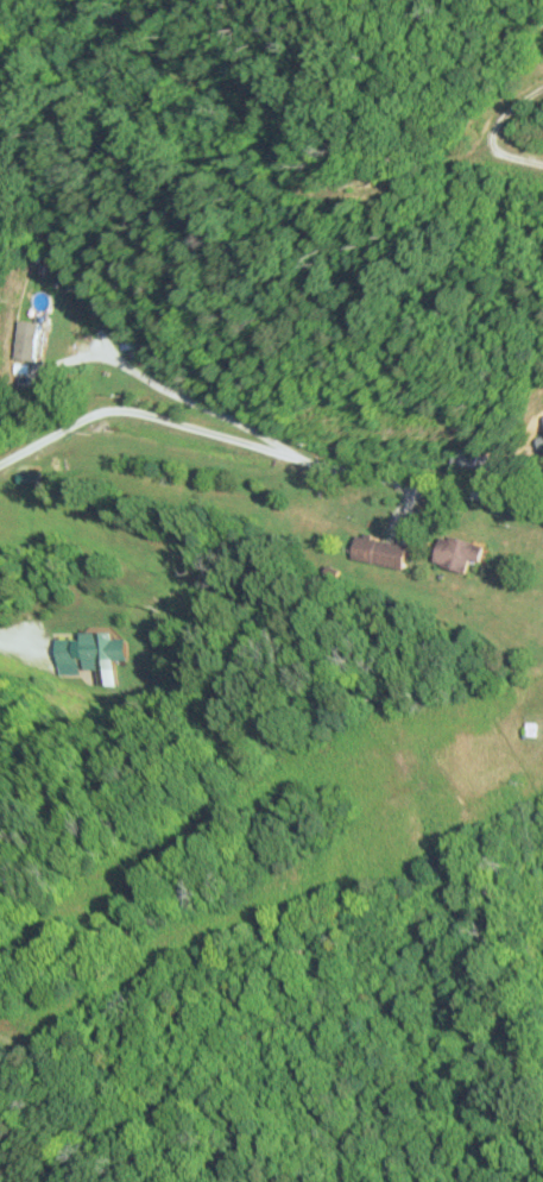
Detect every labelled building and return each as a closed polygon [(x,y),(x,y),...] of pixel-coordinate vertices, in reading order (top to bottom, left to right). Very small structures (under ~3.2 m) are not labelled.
[(39,313),(28,312),(20,360),(30,361),(39,313)] [(433,565),(467,575),(471,561),(482,564),(486,548),(442,535),(433,565)] [(352,560),(403,572),(409,547),(357,536),(352,560)] [(81,636),(81,669),(113,669),(113,662),(128,662),(128,636),(81,636)] [(77,640),(58,640),(58,666),(77,666),(77,640)]
